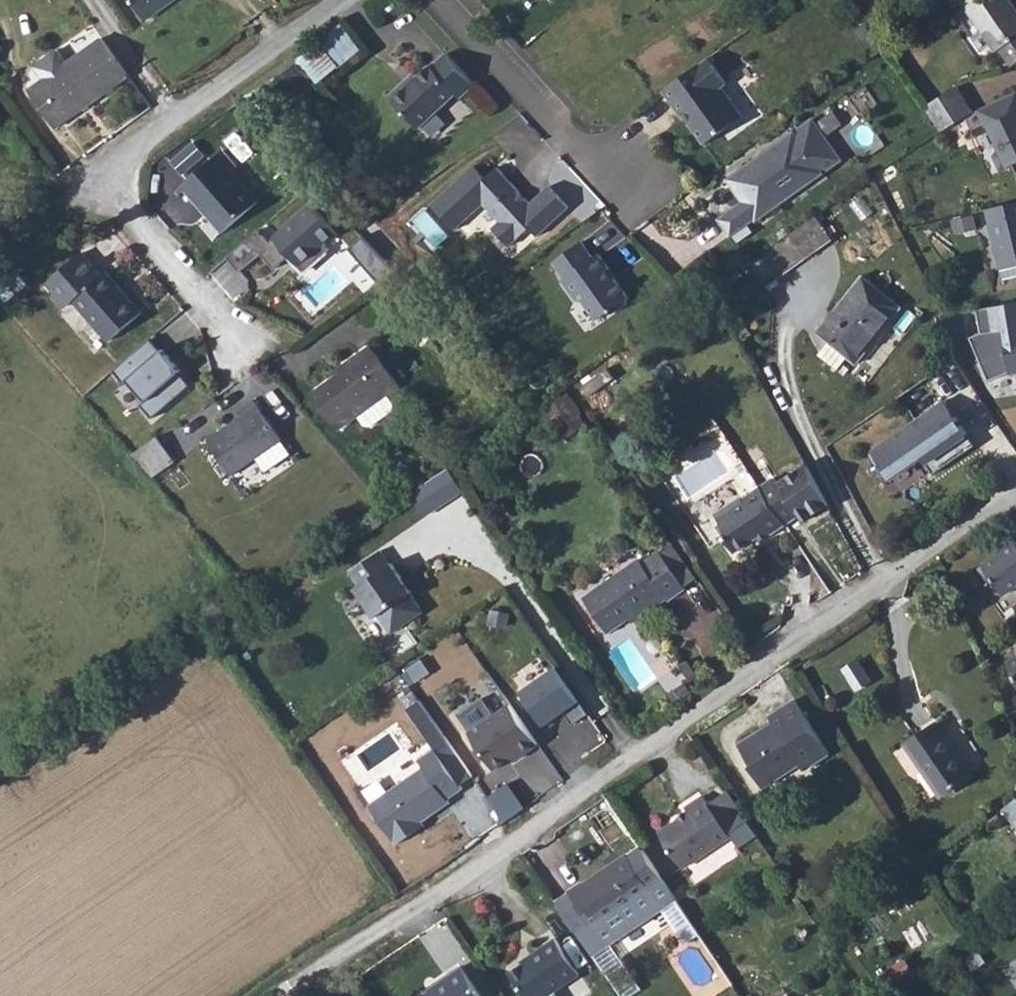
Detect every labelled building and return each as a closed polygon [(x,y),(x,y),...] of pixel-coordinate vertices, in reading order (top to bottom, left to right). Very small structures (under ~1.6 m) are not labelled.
[(147,22),(177,0),(132,0),(147,22)] [(1008,0),(960,0),(980,40),(985,38),(996,59),(1015,49),(1015,24),(1015,23),(1015,22),(1015,15),(1008,0)] [(300,97),(360,49),(340,24),(280,73),(300,97)] [(42,82),(28,91),(53,129),(128,78),(103,40),(67,65),(57,51),(33,67),(42,82)] [(738,69),(719,45),(675,79),(693,103),(695,101),(718,131),(736,118),(737,110),(752,97),(733,73),(738,69)] [(484,78),(456,49),(439,65),(437,62),(427,71),(423,67),(399,90),(430,123),(464,90),(468,94),(484,78)] [(971,114),(975,112),(958,86),(925,108),(943,133),(971,114)] [(976,110),(985,128),(990,126),(1000,148),(994,157),(1001,171),(1015,164),(1015,91),(976,110)] [(850,144),(819,105),(736,170),(754,192),(730,211),(742,226),(766,207),(768,209),(799,185),(793,177),(813,162),(819,169),(850,144)] [(242,160),(228,145),(187,180),(227,226),(263,195),(236,165),(242,160)] [(485,159),(443,197),(467,223),(496,196),(512,214),(505,221),(522,239),(542,220),(550,228),(582,199),(562,178),(543,195),(509,159),(497,171),(485,159)] [(813,162),(793,177),(799,185),(819,169),(813,162)] [(278,237),(302,264),(339,232),(312,201),(275,234),(278,237)] [(986,209),(1000,270),(1015,266),(1015,202),(986,209)] [(801,220),(757,251),(774,275),(818,245),(801,220)] [(277,267),(292,254),(278,237),(272,242),(261,227),(229,255),(243,269),(263,252),(277,267)] [(598,231),(569,252),(581,269),(579,271),(593,291),(601,293),(613,311),(626,302),(633,303),(644,295),(645,288),(631,268),(633,268),(615,243),(610,247),(598,231)] [(83,292),(118,334),(152,306),(118,265),(112,269),(92,246),(58,274),(77,297),(83,292)] [(921,298),(884,265),(835,318),(843,326),(830,340),(849,357),(863,342),(872,350),(921,298)] [(977,309),(981,334),(972,337),(991,381),(1012,372),(1015,372),(1015,303),(977,309)] [(144,403),(155,415),(193,382),(153,337),(116,369),(126,383),(129,380),(147,400),(144,403)] [(355,363),(320,385),(347,421),(368,407),(375,418),(381,420),(405,404),(405,395),(398,386),(412,378),(384,337),(352,358),(355,363)] [(255,407),(217,434),(242,470),(269,451),(294,434),(264,393),(251,402),(255,407)] [(945,403),(871,452),(889,478),(922,456),(933,472),(973,445),(945,403)] [(134,454),(151,475),(181,451),(164,430),(134,454)] [(294,434),(269,451),(278,464),(303,447),(294,434)] [(829,504),(806,464),(779,483),(776,479),(744,501),(743,499),(718,517),(731,535),(727,537),(738,554),(771,530),(774,534),(801,515),(805,521),(829,504)] [(1007,547),(1010,551),(988,566),(998,581),(1002,579),(1012,593),(1015,590),(1015,541),(1007,547)] [(393,562),(383,548),(352,569),(361,583),(358,586),(378,615),(381,612),(391,626),(399,628),(421,613),(422,605),(403,576),(404,575),(394,561),(393,562)] [(658,558),(654,553),(597,593),(622,628),(663,599),(667,604),(697,583),(672,548),(658,558)] [(558,666),(520,693),(545,728),(583,702),(558,666)] [(449,800),(464,789),(459,783),(472,774),(451,746),(420,699),(408,708),(435,749),(419,761),(425,768),(371,807),(399,846),(420,831),(417,828),(451,803),(449,800)] [(460,714),(471,729),(490,714),(479,700),(460,714)] [(508,705),(468,735),(494,770),(520,751),(522,754),(536,744),(508,705)] [(829,761),(792,713),(766,733),(770,738),(737,762),(751,780),(746,784),(760,803),(793,778),(798,784),(829,761)] [(939,731),(911,750),(948,803),(976,784),(939,731)] [(737,843),(707,804),(688,818),(692,823),(661,846),(687,881),(737,843)] [(585,889),(572,898),(574,901),(563,908),(601,961),(612,953),(599,936),(657,895),(632,860),(588,892),(585,889)] [(557,941),(531,960),(532,962),(515,974),(531,995),(559,995),(584,979),(557,941)] [(467,971),(447,985),(449,987),(436,995),(484,995),(467,971)]
